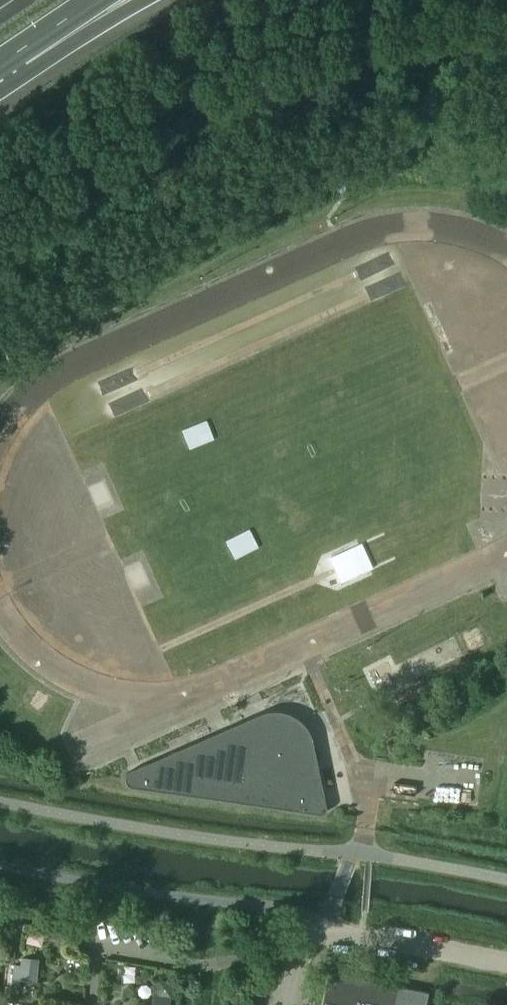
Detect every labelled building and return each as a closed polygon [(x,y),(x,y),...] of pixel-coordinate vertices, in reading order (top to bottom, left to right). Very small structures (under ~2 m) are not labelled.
[(331,587),(363,574),(352,547),(320,559),(331,587)] [(126,561),(133,587),(153,581),(145,555),(126,561)] [(132,787),(320,814),(323,814),(325,813),(326,810),(326,808),(318,768),(318,766),(316,764),(315,763),(315,751),(311,740),(305,730),(295,722),(284,718),(274,717),(265,719),(256,723),(248,729),(243,737),(231,759),(175,751),(129,771),(126,773),(125,777),(125,780),(127,785),(132,787)] [(38,959),(17,959),(16,980),(37,980),(38,959)] [(427,1000),(428,992),(328,972),(322,1004),(426,1004),(427,1000)]
